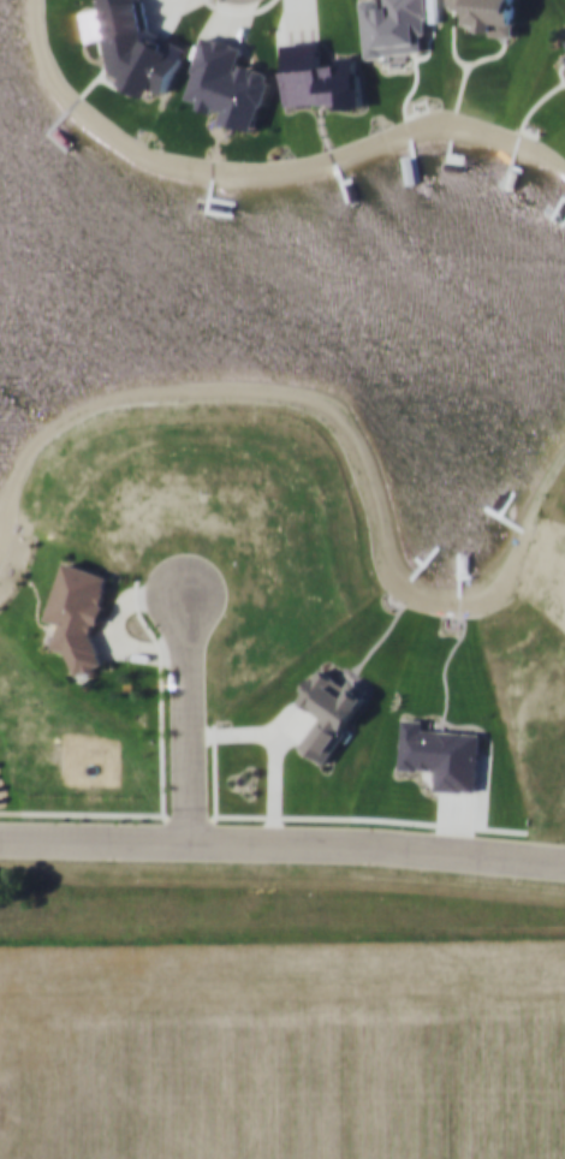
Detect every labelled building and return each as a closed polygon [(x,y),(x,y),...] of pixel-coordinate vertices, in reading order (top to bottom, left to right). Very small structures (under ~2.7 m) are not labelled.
[(519,0),(452,0),(451,11),(469,13),(468,31),(516,36),(519,0)] [(87,668),(115,575),(66,560),(48,617),(61,620),(54,646),(76,652),(72,664),(87,668)]
